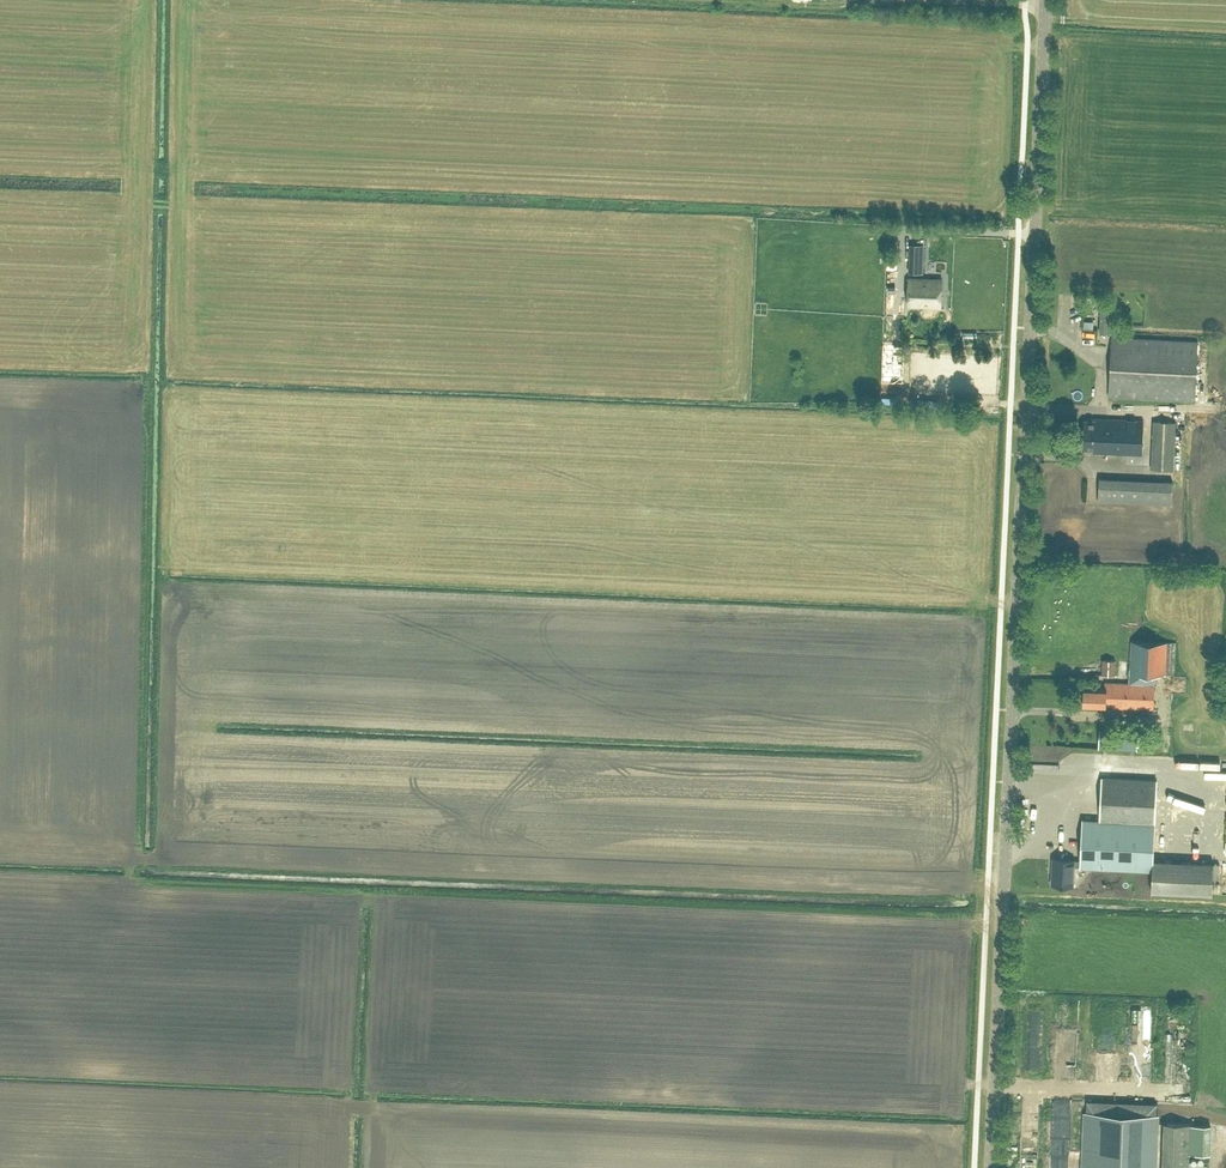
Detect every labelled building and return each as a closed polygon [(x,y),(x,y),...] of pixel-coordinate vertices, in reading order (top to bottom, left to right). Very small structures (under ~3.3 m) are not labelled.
[(909,278),(908,305),(941,306),(942,279),(909,278)] [(1198,341),(1112,337),(1109,396),(1195,400),(1198,341)] [(1093,451),(1141,453),(1142,420),(1097,418),(1097,420),(1084,420),(1083,449),(1093,449),(1093,451)] [(1173,469),(1176,421),(1152,420),(1150,468),(1173,469)] [(1098,500),(1171,503),(1172,481),(1099,478),(1098,500)] [(1153,672),(1169,673),(1174,673),(1175,642),(1131,640),(1129,682),(1106,681),(1105,687),(1084,686),(1084,704),(1152,707),(1153,672)] [(1115,674),(1115,659),(1102,659),(1101,674),(1115,674)] [(1156,779),(1102,776),(1100,819),(1083,818),(1081,860),(1073,859),(1053,858),(1053,869),(1054,869),(1053,883),(1072,884),(1073,865),(1080,865),(1080,866),(1152,869),(1151,890),(1211,893),(1213,862),(1153,859),(1156,779)] [(1030,837),(1029,843),(1052,846),(1053,840),(1030,837)] [(1156,1103),(1087,1100),(1084,1167),(1153,1167),(1156,1103)] [(1190,1123),(1164,1121),(1162,1167),(1188,1167),(1190,1123)] [(1064,1163),(1059,1164),(1058,1162),(1065,1161),(1065,1155),(1054,1156),(1055,1167),(1064,1167),(1064,1163)]
